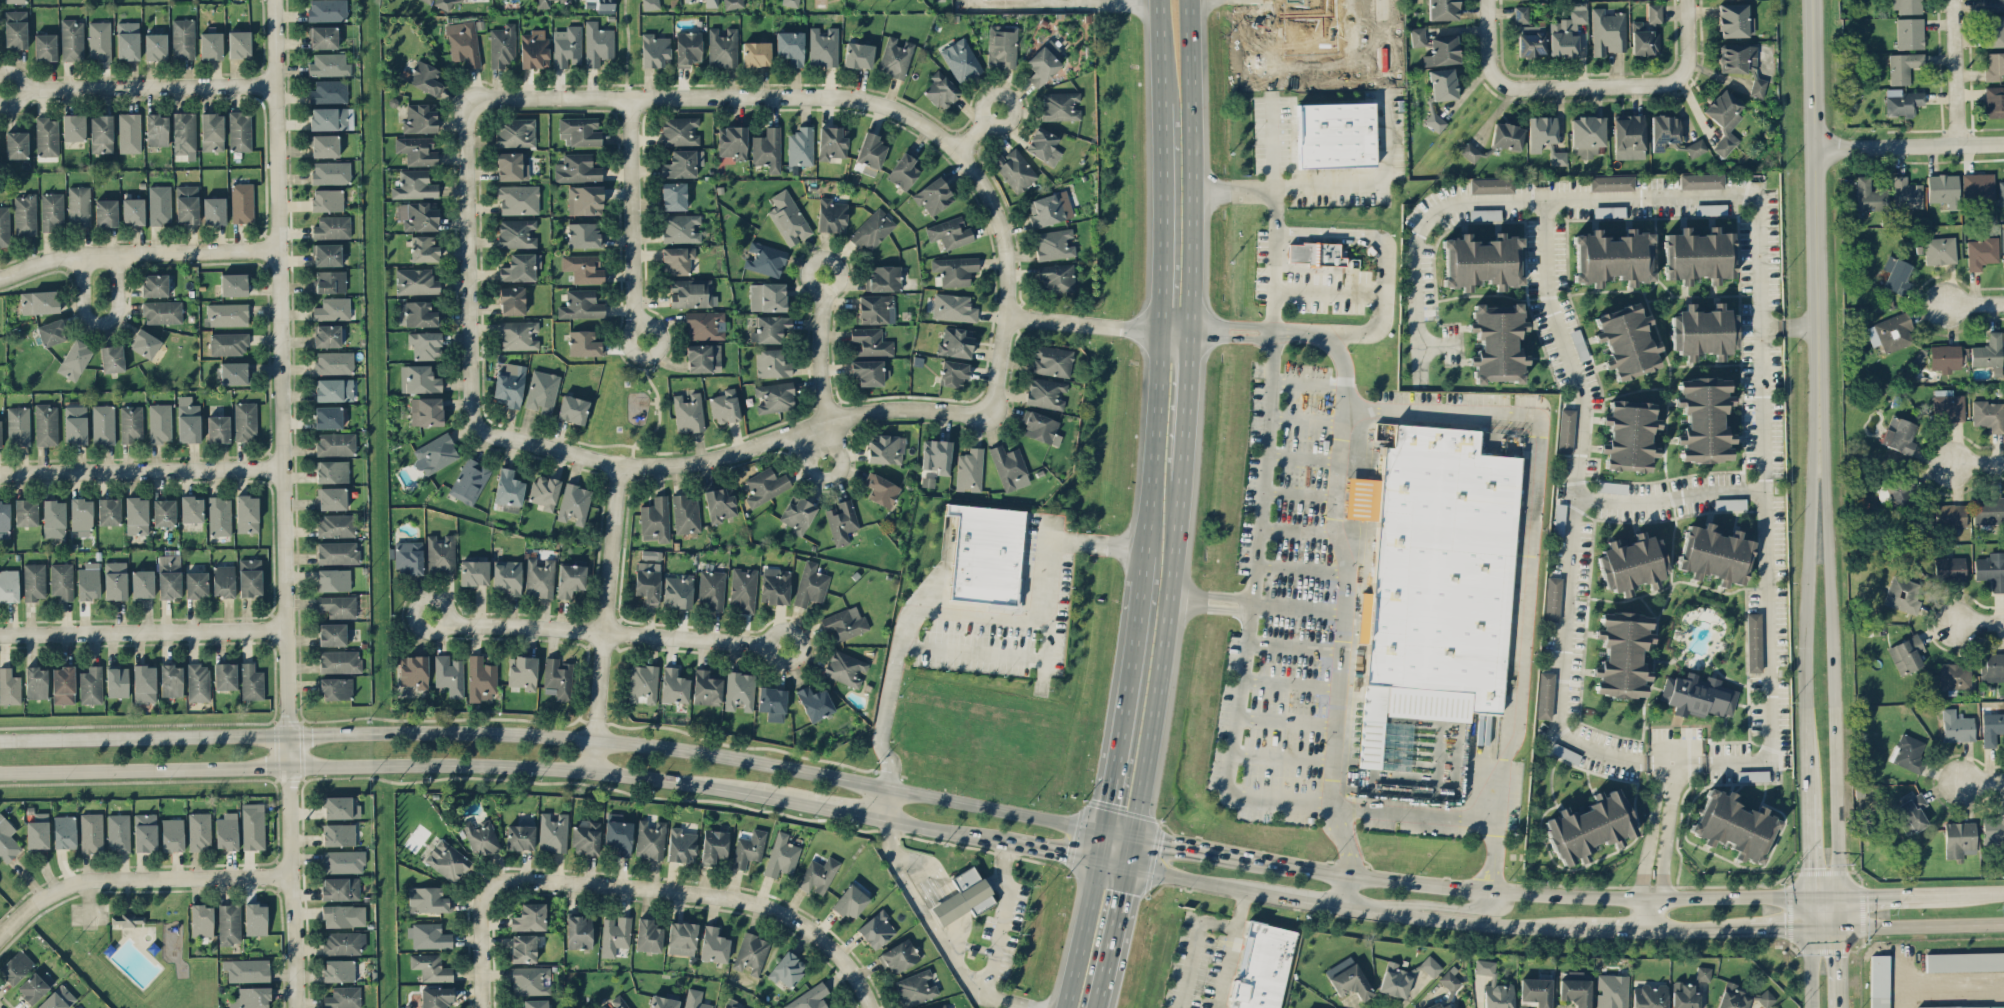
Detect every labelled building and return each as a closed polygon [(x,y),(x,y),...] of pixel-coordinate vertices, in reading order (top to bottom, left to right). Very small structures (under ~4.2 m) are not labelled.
[(309,21),(346,21),(346,0),(309,0),(309,21)] [(434,3),(449,11),(455,0),(435,0),(434,3)] [(585,8),(597,8),(597,12),(616,12),(616,0),(585,0),(585,8)] [(660,0),(642,0),(644,11),(661,8),(660,0)] [(742,0),(723,0),(724,9),(743,7),(742,0)] [(1429,20),(1457,19),(1457,0),(1428,0),(1429,20)] [(1921,0),(1892,0),(1892,12),(1921,12),(1921,0)] [(1983,11),(2003,11),(2003,0),(1982,0),(1983,11)] [(1550,56),(1577,56),(1576,23),(1587,23),(1586,1),(1570,2),(1571,18),(1559,18),(1559,21),(1549,22),(1550,56)] [(1648,22),(1662,22),(1661,3),(1647,3),(1648,22)] [(1718,4),(1719,36),(1754,36),(1754,17),(1748,17),(1747,3),(1718,4)] [(1545,25),(1528,24),(1528,6),(1516,5),(1515,55),(1544,56),(1545,25)] [(1625,13),(1603,13),(1603,7),(1592,7),(1593,56),(1606,56),(1606,51),(1625,51),(1625,13)] [(27,48),(27,10),(5,11),(5,48),(27,48)] [(1985,16),(1986,47),(2003,46),(2003,15),(1985,16)] [(1922,17),(1896,18),(1897,49),(1923,48),(1922,17)] [(83,60),(83,19),(61,20),(62,60),(83,60)] [(194,57),(194,19),(172,19),(172,57),(194,57)] [(600,67),(600,58),(615,58),(614,28),(598,29),(598,19),(585,20),(586,67),(600,67)] [(480,67),(475,20),(446,23),(450,61),(465,59),(466,68),(480,67)] [(1632,54),(1656,54),(1656,29),(1642,30),(1642,20),(1631,21),(1632,54)] [(111,60),(110,21),(88,22),(89,61),(111,60)] [(139,59),(139,21),(117,21),(117,59),(139,59)] [(491,28),(490,68),(507,68),(507,60),(515,60),(516,22),(506,22),(505,29),(491,28)] [(553,67),(570,67),(570,64),(582,64),(581,24),(566,24),(566,30),(553,30),(553,67)] [(1017,25),(988,24),(987,67),(1016,68),(1017,25)] [(338,48),(337,26),(309,26),(310,48),(338,48)] [(838,27),(828,27),(828,35),(820,35),(820,26),(809,27),(810,66),(839,65),(838,27)] [(1425,45),(1423,26),(1410,28),(1411,46),(1425,45)] [(709,27),(708,66),(738,67),(738,27),(726,27),(726,35),(718,35),(719,28),(709,27)] [(521,67),(550,67),(549,37),(545,37),(545,29),(531,29),(531,33),(521,34),(521,67)] [(250,30),(228,31),(229,57),(250,57),(250,30)] [(805,32),(776,31),(776,57),(789,57),(789,66),(805,66),(805,32)] [(642,67),(671,66),(670,37),(652,37),(652,32),(641,33),(642,67)] [(691,67),(691,60),(702,60),(703,32),(677,32),(676,67),(691,67)] [(34,33),(35,60),(56,60),(56,33),(34,33)] [(167,59),(166,33),(144,34),(145,60),(167,59)] [(914,42),(900,39),(900,37),(887,34),(878,72),(906,79),(914,42)] [(1459,62),(1456,34),(1429,37),(1431,54),(1422,55),(1423,66),(1459,62)] [(983,70),(964,36),(939,50),(959,84),(983,70)] [(1060,50),(1050,38),(1025,61),(1034,71),(1026,78),(1036,88),(1062,65),(1054,56),(1060,50)] [(771,41),(742,42),(743,66),(772,65),(771,41)] [(843,65),(874,70),(877,46),(847,41),(843,65)] [(1756,45),(1719,44),(1718,72),(1746,73),(1746,69),(1755,70),(1756,45)] [(1988,66),(1984,67),(1984,81),(2001,80),(2001,74),(2003,74),(2003,52),(1987,52),(1988,66)] [(309,75),(353,74),(352,62),(345,62),(345,53),(313,53),(314,62),(308,62),(309,75)] [(1910,84),(1909,65),(1924,65),(1923,53),(1889,54),(1890,85),(1910,84)] [(438,97),(445,85),(435,80),(440,70),(418,58),(406,81),(438,97)] [(929,77),(933,81),(923,90),(942,110),(961,93),(938,68),(929,77)] [(1429,70),(1431,98),(1427,98),(1429,127),(1443,126),(1442,113),(1433,113),(1432,100),(1456,99),(1454,68),(1429,70)] [(1767,78),(1753,75),(1748,95),(1762,98),(1767,78)] [(347,102),(347,80),(315,80),(315,89),(309,89),(309,102),(347,102)] [(1985,117),(2003,117),(2003,86),(1984,86),(1985,117)] [(1743,105),(1722,88),(1702,112),(1727,132),(1713,149),(1724,158),(1739,139),(1729,131),(1741,116),(1737,112),(1743,105)] [(1886,90),(1885,115),(1914,116),(1914,104),(1924,105),(1924,90),(1886,90)] [(1072,101),(1080,100),(1079,91),(1041,92),(1042,120),(1080,119),(1080,109),(1072,109),(1072,101)] [(403,132),(436,132),(437,104),(408,103),(407,121),(403,120),(403,132)] [(1298,104),(1298,168),(1375,167),(1375,103),(1298,104)] [(311,130),(348,129),(347,107),(310,108),(311,130)] [(229,111),(229,151),(251,151),(251,111),(229,111)] [(195,112),(173,112),(174,154),(187,153),(187,160),(196,160),(195,112)] [(140,113),(118,113),(119,153),(141,152),(140,113)] [(202,150),(223,150),(223,113),(201,113),(202,150)] [(85,140),(85,114),(63,114),(63,140),(85,140)] [(167,114),(146,114),(146,145),(168,145),(167,114)] [(112,115),(90,115),(91,153),(112,152),(112,115)] [(1644,158),(1644,115),(1613,116),(1614,159),(1644,158)] [(1652,152),(1663,151),(1663,142),(1680,142),(1679,115),(1651,115),(1652,152)] [(560,118),(561,145),(602,144),(602,129),(598,129),(598,116),(560,118)] [(700,145),(700,131),(700,117),(660,116),(660,144),(700,145)] [(1556,142),(1556,116),(1528,116),(1529,153),(1540,152),(1540,143),(1556,142)] [(1605,145),(1604,116),(1571,117),(1571,156),(1598,155),(1597,145),(1605,145)] [(37,156),(58,156),(58,117),(36,118),(37,156)] [(534,118),(496,119),(496,147),(535,146),(534,118)] [(1491,147),(1521,150),(1523,126),(1493,122),(1491,147)] [(814,165),(815,126),(797,125),(797,133),(788,133),(787,164),(814,165)] [(746,126),(718,127),(718,156),(733,156),(734,160),(746,159),(746,126)] [(752,136),(752,165),(768,165),(768,174),(780,174),(781,126),(766,126),(766,136),(752,136)] [(848,137),(841,137),(842,127),(819,126),(818,159),(829,160),(829,156),(847,157),(848,137)] [(1024,151),(1054,165),(1060,151),(1053,148),(1058,136),(1036,126),(1024,151)] [(855,160),(880,169),(888,145),(878,142),(880,136),(865,130),(855,160)] [(6,158),(27,158),(27,132),(6,132),(6,158)] [(313,157),(339,156),(339,134),(312,135),(313,157)] [(406,165),(438,165),(438,149),(433,149),(433,137),(394,137),(395,152),(406,152),(406,165)] [(1684,146),(1691,159),(1708,150),(1702,137),(1684,146)] [(1458,151),(1473,164),(1482,154),(1467,141),(1458,151)] [(992,162),(1016,194),(1038,177),(1014,146),(992,162)] [(661,177),(696,177),(695,165),(704,165),(704,149),(671,150),(671,163),(661,163),(661,177)] [(918,157),(906,149),(886,176),(906,191),(921,171),(913,165),(918,157)] [(1566,151),(1550,151),(1550,165),(1566,164),(1566,151)] [(497,180),(529,180),(528,163),(523,163),(522,152),(496,152),(497,180)] [(555,181),(603,180),(603,166),(592,166),(592,153),(563,153),(563,162),(554,163),(555,181)] [(313,183),(350,184),(350,162),(313,161),(313,183)] [(391,198),(438,197),(438,183),(428,183),(428,169),(400,170),(400,186),(391,186),(391,198)] [(1724,188),(1723,173),(1680,174),(1680,188),(1724,188)] [(1993,173),(1962,173),(1962,200),(1994,199),(1993,173)] [(1947,201),(1947,209),(1959,209),(1958,174),(1928,174),(1928,202),(1947,201)] [(1589,175),(1590,190),(1634,190),(1634,175),(1589,175)] [(1857,210),(1887,210),(1887,190),(1870,190),(1870,175),(1857,175),(1857,210)] [(1894,208),(1922,207),(1922,182),(1909,183),(1909,175),(1893,175),(1894,208)] [(955,201),(942,177),(911,193),(917,205),(923,202),(930,215),(955,201)] [(1470,178),(1470,194),(1514,192),(1513,177),(1470,178)] [(661,182),(662,210),(688,209),(687,181),(661,182)] [(253,222),(252,182),(231,183),(232,222),(253,222)] [(148,185),(149,224),(171,224),(170,185),(148,185)] [(198,185),(176,185),(177,222),(198,222),(198,185)] [(539,185),(497,185),(497,198),(501,198),(501,214),(539,213),(539,185)] [(90,224),(90,186),(68,186),(69,225),(90,224)] [(569,214),(603,213),(603,186),(568,186),(569,214)] [(767,211),(788,246),(800,240),(812,233),(785,188),(770,197),(775,206),(767,211)] [(343,210),(343,189),(312,189),(312,211),(343,210)] [(1027,201),(1031,214),(1028,215),(1031,228),(1074,216),(1066,189),(1027,201)] [(41,193),(42,230),(64,230),(62,192),(41,193)] [(15,235),(37,235),(36,194),(14,194),(15,235)] [(144,197),(122,198),(122,224),(144,223),(144,197)] [(225,197),(203,197),(204,224),(225,224),(225,197)] [(847,203),(830,203),(830,197),(819,197),(818,231),(847,232),(847,203)] [(96,226),(118,226),(117,199),(95,200),(96,226)] [(428,201),(398,202),(398,220),(403,219),(404,231),(439,230),(438,208),(428,208),(428,201)] [(1695,204),(1695,215),(1726,213),(1726,203),(1695,204)] [(10,246),(9,206),(0,206),(0,246),(10,246)] [(1625,206),(1594,206),(1594,217),(1625,216),(1625,206)] [(847,237),(858,248),(863,243),(870,250),(896,225),(879,207),(847,237)] [(1469,219),(1501,219),(1500,209),(1469,209),(1469,219)] [(662,242),(701,242),(701,231),(693,231),(693,223),(701,223),(701,214),(662,214),(662,242)] [(925,226),(930,242),(942,238),(945,250),(975,240),(971,225),(967,226),(964,215),(925,226)] [(350,216),(319,216),(319,225),(312,225),(312,237),(350,238),(350,216)] [(537,246),(537,230),(537,218),(498,219),(498,247),(537,246)] [(598,222),(567,222),(568,247),(605,247),(605,233),(598,233),(598,222)] [(1664,279),(1680,279),(1680,285),(1689,285),(1689,277),(1708,276),(1708,284),(1718,284),(1718,278),(1733,278),(1733,232),(1717,232),(1717,225),(1707,226),(1707,234),(1688,235),(1688,226),(1678,227),(1678,233),(1664,233),(1664,279)] [(1572,234),(1572,243),(1575,244),(1576,268),(1573,276),(1573,283),(1592,282),(1592,287),(1601,287),(1601,279),(1607,279),(1609,274),(1626,280),(1626,286),(1634,286),(1635,281),(1651,281),(1650,245),(1652,239),(1652,232),(1634,232),(1634,227),(1624,228),(1624,237),(1609,238),(1600,235),(1600,228),(1591,228),(1589,233),(1572,234)] [(1075,256),(1074,245),(1066,246),(1065,238),(1073,237),(1072,228),(1034,232),(1037,260),(1075,256)] [(1443,238),(1444,287),(1461,287),(1461,291),(1470,291),(1470,284),(1478,284),(1478,278),(1487,278),(1487,283),(1494,283),(1495,290),(1504,290),(1504,286),(1520,285),(1519,236),(1502,236),(1502,232),(1493,232),(1493,240),(1485,240),(1485,242),(1469,242),(1469,232),(1459,233),(1459,238),(1443,238)] [(411,261),(439,261),(439,245),(434,245),(434,236),(411,235),(411,261)] [(1924,237),(1925,264),(1956,263),(1955,236),(1924,237)] [(1967,238),(1968,271),(1982,271),(1982,262),(1999,262),(1998,238),(1967,238)] [(746,254),(743,267),(782,278),(789,251),(751,240),(747,254),(746,254)] [(1286,244),(1300,244),(1300,241),(1315,241),(1315,242),(1336,242),(1336,256),(1342,256),(1342,265),(1310,266),(1310,262),(1305,262),(1305,260),(1287,260),(1286,244)] [(314,266),(341,265),(341,243),(314,244),(314,266)] [(690,257),(697,257),(697,247),(663,248),(663,274),(690,274),(690,257)] [(499,281),(535,280),(534,265),(540,265),(540,253),(509,253),(509,266),(499,266),(499,281)] [(561,255),(561,270),(573,270),(573,283),(604,282),(604,267),(600,267),(600,254),(561,255)] [(1883,284),(1905,294),(1910,282),(1906,280),(1913,265),(1888,254),(1882,268),(1889,271),(1883,284)] [(931,258),(931,272),(941,271),(941,286),(971,285),(970,271),(979,270),(979,257),(931,258)] [(1074,291),(1074,264),(1037,265),(1037,280),(1042,280),(1042,292),(1074,291)] [(863,276),(863,291),(901,290),(900,265),(868,266),(869,275),(863,276)] [(396,269),(396,294),(440,293),(440,279),(432,279),(432,268),(396,269)] [(345,270),(315,271),(315,293),(345,292),(345,270)] [(247,295),(247,273),(221,273),(221,295),(247,295)] [(142,296),(168,296),(168,274),(142,274),(142,296)] [(671,306),(718,306),(718,295),(712,295),(712,279),(669,279),(669,292),(671,292),(671,306)] [(787,310),(787,283),(750,283),(750,310),(787,310)] [(500,315),(525,315),(526,286),(500,286),(500,315)] [(557,317),(605,318),(605,302),(595,302),(596,289),(567,289),(567,305),(558,305),(557,317)] [(21,313),(59,312),(58,290),(21,291),(21,313)] [(932,319),(977,321),(977,307),(971,306),(971,295),(933,293),(932,319)] [(858,295),(859,323),(895,322),(894,295),(858,295)] [(350,319),(350,297),(322,297),(322,306),(313,307),(313,320),(350,319)] [(144,323),(182,322),(182,300),(143,301),(144,323)] [(406,326),(441,325),(441,311),(430,311),(430,300),(400,301),(400,311),(405,311),(406,326)] [(1671,348),(1684,354),(1685,354),(1685,361),(1694,361),(1694,352),(1707,352),(1713,354),(1713,360),(1723,360),(1723,353),(1729,353),(1736,339),(1736,313),(1735,313),(1721,307),(1721,302),(1712,302),(1712,311),(1699,311),(1693,308),(1693,302),(1683,303),(1683,310),(1676,310),(1671,323),(1671,348)] [(208,303),(208,325),(249,325),(248,303),(208,303)] [(1474,382),(1522,381),(1522,364),(1527,364),(1527,354),(1519,355),(1519,347),(1514,347),(1514,338),(1519,338),(1519,331),(1526,330),(1526,321),(1521,321),(1520,304),(1472,305),(1472,322),(1467,322),(1468,331),(1475,331),(1475,339),(1480,339),(1480,348),(1475,348),(1475,356),(1468,356),(1468,365),(1473,365),(1474,382)] [(1594,317),(1599,332),(1593,333),(1596,342),(1604,340),(1610,358),(1603,360),(1605,369),(1612,367),(1616,381),(1659,368),(1654,351),(1660,349),(1657,340),(1649,343),(1643,325),(1651,323),(1648,314),(1641,316),(1637,304),(1594,317)] [(725,311),(685,312),(686,339),(726,338),(725,327),(721,328),(720,321),(725,321),(725,311)] [(1872,346),(1881,343),(1884,353),(1913,342),(1909,332),(1914,331),(1907,311),(1864,326),(1872,346)] [(780,343),(780,334),(793,334),(793,316),(755,315),(755,331),(751,331),(751,342),(780,343)] [(44,347),(68,338),(60,318),(36,326),(44,347)] [(539,321),(500,321),(501,349),(540,349),(540,339),(531,339),(531,331),(539,331),(539,321)] [(343,347),(344,325),(315,325),(315,346),(343,347)] [(936,354),(974,358),(976,342),(972,342),(973,331),(967,331),(967,329),(944,326),(942,342),(937,342),(936,354)] [(851,328),(851,355),(893,355),(893,340),(882,340),(881,327),(851,328)] [(161,339),(137,328),(128,348),(152,359),(161,339)] [(594,330),(569,330),(570,355),(605,355),(604,340),(594,340),(594,330)] [(413,358),(441,358),(441,331),(408,332),(408,343),(413,343),(413,358)] [(247,332),(211,333),(211,354),(247,354),(247,332)] [(92,347),(72,339),(58,372),(78,381),(92,347)] [(722,371),(721,343),(686,345),(687,372),(722,371)] [(103,372),(124,370),(122,344),(100,346),(103,372)] [(1069,378),(1073,350),(1033,344),(1031,357),(1033,357),(1031,372),(1069,378)] [(1930,345),(1930,369),(1941,369),(1941,374),(1951,373),(1951,368),(1961,368),(1960,344),(1930,345)] [(756,377),(792,376),(791,362),(784,362),(784,348),(756,349),(756,377)] [(353,351),(315,352),(315,373),(353,373),(353,351)] [(858,386),(888,385),(887,369),(883,369),(883,359),(850,360),(850,377),(858,376),(858,386)] [(248,361),(220,362),(221,385),(249,384),(248,361)] [(940,386),(963,387),(964,377),(969,377),(970,362),(941,361),(940,386)] [(520,409),(527,366),(506,362),(504,374),(496,372),(493,396),(506,398),(505,406),(520,409)] [(400,365),(401,392),(442,391),(442,377),(431,377),(431,364),(400,365)] [(560,375),(532,369),(524,407),(540,410),(540,412),(552,414),(560,375)] [(1025,404),(1062,409),(1064,399),(1057,399),(1058,391),(1066,392),(1068,382),(1029,377),(1025,404)] [(353,378),(315,379),(316,401),(353,400),(353,378)] [(1729,461),(1728,443),(1733,443),(1733,433),(1725,433),(1725,426),(1720,425),(1720,413),(1725,413),(1725,405),(1732,405),(1732,396),(1725,395),(1728,385),(1728,378),(1677,378),(1677,392),(1674,396),(1674,406),(1682,406),(1682,413),(1686,414),(1687,426),(1683,426),(1681,434),(1675,435),(1675,443),(1681,444),(1679,452),(1679,461),(1729,461)] [(758,413),(797,408),(793,381),(754,386),(755,396),(763,395),(764,404),(756,404),(758,413)] [(742,419),(737,387),(723,389),(723,394),(710,396),(714,423),(742,419)] [(1964,421),(1964,395),(1952,395),(1952,389),(1934,389),(1934,421),(1964,421)] [(676,432),(704,430),(702,391),(690,392),(690,401),(682,401),(682,394),(673,394),(676,432)] [(556,417),(584,425),(590,401),(562,394),(556,417)] [(443,398),(411,397),(411,425),(443,425),(443,398)] [(1654,403),(1609,399),(1608,415),(1602,414),(1601,424),(1609,425),(1607,443),(1599,443),(1598,452),(1605,453),(1604,468),(1648,472),(1650,456),(1656,456),(1657,447),(1649,447),(1651,427),(1659,428),(1659,419),(1653,419),(1654,403)] [(1972,426),(1990,425),(1990,433),(2003,432),(2003,401),(1972,401),(1972,426)] [(256,402),(234,402),(235,440),(257,440),(256,402)] [(150,442),(172,442),(171,403),(149,404),(150,442)] [(36,445),(58,445),(57,404),(35,404),(36,445)] [(114,404),(92,405),(92,444),(114,443),(114,404)] [(200,441),(199,404),(177,404),(178,441),(200,441)] [(86,405),(65,406),(65,443),(87,443),(86,405)] [(120,405),(121,441),(143,441),(142,405),(120,405)] [(342,427),(341,405),(315,406),(315,428),(342,427)] [(7,407),(7,445),(30,444),(29,407),(7,407)] [(1059,421),(1025,408),(1020,422),(1026,424),(1022,433),(1058,447),(1062,435),(1054,432),(1059,421)] [(1573,409),(1559,408),(1558,452),(1572,453),(1573,409)] [(208,442),(229,442),(229,415),(207,415),(208,442)] [(1880,444),(1912,455),(1916,442),(1910,440),(1916,424),(1890,415),(1880,444)] [(1517,456),(1477,454),(1478,429),(1393,424),(1391,447),(1382,446),(1380,478),(1347,476),(1345,517),(1376,519),(1372,593),(1367,593),(1358,764),(1381,765),(1384,715),(1468,720),(1468,710),(1503,712),(1517,456)] [(317,433),(317,455),(356,454),(355,432),(317,433)] [(411,448),(422,475),(459,459),(448,433),(411,448)] [(902,463),(904,435),(869,434),(868,462),(902,463)] [(922,440),(921,468),(937,469),(937,473),(953,474),(954,441),(922,440)] [(1031,483),(1018,447),(1004,452),(1001,443),(989,448),(1005,492),(1031,483)] [(969,454),(957,453),(956,490),(981,491),(983,447),(969,447),(969,454)] [(449,494),(474,506),(492,468),(466,456),(449,494)] [(348,460),(316,460),(316,482),(348,482),(348,460)] [(525,482),(516,480),(518,469),(500,466),(494,502),(503,504),(502,509),(520,512),(525,482)] [(792,487),(785,473),(776,478),(770,466),(745,478),(752,494),(745,497),(750,507),(792,487)] [(867,498),(891,508),(901,485),(868,472),(864,483),(872,487),(867,498)] [(552,512),(561,480),(536,473),(528,500),(543,504),(542,509),(552,512)] [(1916,487),(1911,475),(1876,487),(1881,503),(1891,500),(1894,507),(1913,500),(1909,489),(1916,487)] [(936,478),(922,477),(921,486),(935,487),(936,478)] [(567,515),(575,516),(574,524),(585,526),(591,488),(564,483),(557,520),(566,521),(567,515)] [(346,509),(346,487),(318,487),(318,509),(346,509)] [(737,515),(734,487),(706,490),(709,524),(722,522),(721,517),(737,515)] [(700,532),(699,499),(688,500),(688,494),(673,494),(674,533),(700,532)] [(258,532),(258,495),(236,495),(237,532),(258,532)] [(640,505),(641,540),(669,540),(668,495),(653,495),(653,505),(640,505)] [(181,522),(203,521),(203,496),(181,497),(181,522)] [(778,519),(792,526),(790,531),(801,537),(818,507),(799,496),(794,504),(788,501),(778,519)] [(148,497),(126,497),(126,534),(148,534),(148,497)] [(231,535),(230,497),(209,497),(209,535),(231,535)] [(1972,497),(1973,524),(2003,523),(2003,497),(1972,497)] [(92,499),(71,498),(71,536),(91,536),(92,499)] [(98,524),(120,525),(120,498),(99,498),(98,524)] [(850,543),(847,532),(859,528),(851,498),(836,502),(837,506),(825,510),(835,547),(850,543)] [(1745,498),(1714,498),(1714,509),(1745,508),(1745,498)] [(37,499),(15,499),(16,525),(37,525),(37,499)] [(44,537),(65,537),(65,499),(43,500),(44,537)] [(175,499),(153,499),(154,526),(175,526),(175,499)] [(0,501),(0,538),(10,538),(9,501),(0,501)] [(948,599),(988,602),(988,607),(1018,609),(1021,577),(1017,577),(1023,509),(946,502),(945,514),(956,515),(948,599)] [(1564,535),(1565,504),(1555,503),(1554,535),(1564,535)] [(1935,505),(1935,527),(1966,526),(1965,504),(1935,505)] [(355,536),(355,514),(318,515),(318,537),(355,536)] [(1743,585),(1752,541),(1738,538),(1740,531),(1731,529),(1729,536),(1711,532),(1713,524),(1703,522),(1702,528),(1686,524),(1676,568),(1691,571),(1689,578),(1698,580),(1700,573),(1718,577),(1717,585),(1725,587),(1727,581),(1743,585)] [(1598,562),(1605,588),(1617,590),(1620,590),(1622,597),(1631,594),(1629,586),(1647,581),(1649,589),(1657,587),(1658,579),(1663,577),(1666,564),(1659,539),(1645,536),(1644,537),(1642,531),(1632,533),(1635,541),(1617,546),(1615,538),(1606,541),(1607,548),(1601,549),(1598,562)] [(455,572),(454,534),(445,534),(445,541),(436,542),(436,534),(427,534),(428,573),(455,572)] [(317,563),(359,563),(359,549),(354,549),(354,542),(317,541),(317,563)] [(394,541),(395,574),(423,573),(423,541),(394,541)] [(1975,579),(1991,579),(1992,592),(2003,592),(2003,551),(1987,552),(1987,557),(1974,558),(1975,579)] [(181,597),(180,554),(158,555),(159,598),(181,597)] [(1965,556),(1934,557),(1935,580),(1966,579),(1965,556)] [(543,558),(543,565),(536,565),(536,557),(527,557),(525,596),(553,597),(555,559),(543,558)] [(239,559),(240,596),(262,595),(261,558),(239,559)] [(829,574),(815,571),(817,561),(803,558),(794,605),(807,607),(808,600),(823,603),(829,574)] [(459,584),(489,585),(490,560),(460,559),(459,584)] [(522,560),(501,560),(501,563),(493,563),(492,589),(506,589),(506,595),(522,595),(522,560)] [(127,599),(126,561),(104,561),(105,599),(127,599)] [(635,594),(645,594),(644,605),(659,606),(661,563),(636,562),(635,594)] [(45,599),(45,563),(23,563),(24,600),(45,599)] [(72,563),(50,563),(51,595),(59,595),(60,600),(73,600),(72,563)] [(77,564),(78,599),(100,598),(99,563),(77,564)] [(585,590),(586,564),(559,564),(557,598),(571,599),(572,589),(585,590)] [(213,596),(234,596),(234,565),(213,565),(213,596)] [(754,613),(756,569),(732,568),(729,605),(738,606),(738,612),(754,613)] [(789,604),(790,569),(762,568),(761,602),(789,604)] [(19,601),(18,569),(0,569),(0,602),(19,601)] [(350,569),(318,569),(318,591),(350,590),(350,569)] [(154,596),(153,570),(131,570),(132,597),(154,596)] [(724,571),(699,570),(698,609),(723,610),(724,571)] [(207,571),(185,571),(186,597),(208,596),(207,571)] [(663,607),(692,608),(693,574),(682,573),(682,577),(664,576),(663,607)] [(1922,585),(1894,573),(1882,602),(1916,615),(1921,601),(1916,599),(1922,585)] [(1544,621),(1559,621),(1560,577),(1546,576),(1544,621)] [(356,617),(355,596),(318,596),(318,609),(328,609),(328,618),(356,617)] [(821,618),(832,644),(869,629),(863,615),(860,616),(855,604),(821,618)] [(1644,698),(1645,687),(1643,681),(1649,679),(1649,671),(1642,670),(1643,662),(1639,662),(1639,650),(1644,649),(1645,642),(1652,643),(1653,633),(1648,633),(1649,614),(1600,611),(1599,620),(1602,629),(1595,629),(1594,638),(1601,638),(1607,656),(1600,659),(1599,665),(1592,667),(1591,676),(1594,680),(1593,694),(1644,698)] [(1747,672),(1761,671),(1760,612),(1746,613),(1747,672)] [(346,645),(345,623),(319,623),(319,645),(346,645)] [(1923,646),(1917,633),(1886,648),(1900,675),(1922,664),(1915,650),(1923,646)] [(823,674),(860,690),(864,680),(857,677),(860,670),(866,672),(870,663),(834,648),(823,674)] [(360,672),(361,650),(320,650),(320,671),(360,672)] [(2003,681),(2003,652),(1980,653),(1980,682),(2003,681)] [(450,654),(435,655),(435,686),(449,686),(449,698),(463,697),(463,659),(450,659),(450,654)] [(495,700),(496,664),(483,664),(483,654),(469,654),(468,700),(495,700)] [(399,656),(400,685),(416,685),(416,689),(428,689),(428,655),(399,656)] [(537,656),(508,656),(508,685),(524,686),(524,690),(536,691),(537,656)] [(571,662),(560,662),(560,657),(544,657),(543,694),(556,694),(556,700),(570,701),(571,662)] [(263,699),(263,671),(254,671),(254,662),(242,662),(241,699),(263,699)] [(214,688),(236,689),(236,663),(215,663),(214,688)] [(1939,688),(1971,689),(1971,663),(1939,663),(1939,688)] [(182,696),(182,664),(160,665),(161,696),(182,696)] [(209,664),(187,665),(188,701),(209,700),(209,664)] [(657,703),(658,665),(629,664),(628,702),(657,703)] [(79,672),(80,703),(102,703),(101,665),(88,665),(89,671),(79,672)] [(155,702),(155,665),(133,665),(134,702),(155,702)] [(20,676),(11,676),(11,666),(0,667),(0,704),(21,703),(20,676)] [(74,666),(52,666),(53,703),(74,703),(74,666)] [(689,677),(678,677),(679,667),(662,666),(661,702),(688,703),(689,677)] [(47,697),(47,667),(25,667),(26,698),(47,697)] [(128,667),(106,667),(107,697),(128,696),(128,667)] [(722,704),(723,671),(694,670),(693,703),(722,704)] [(1552,718),(1553,672),(1538,671),(1537,718),(1552,718)] [(1738,690),(1719,685),(1720,679),(1706,676),(1705,680),(1695,678),(1696,674),(1685,671),(1683,679),(1665,674),(1659,701),(1674,705),(1672,714),(1685,717),(1686,712),(1703,716),(1705,710),(1731,716),(1738,690)] [(725,710),(735,710),(735,703),(743,703),(743,711),(753,712),(754,673),(726,672),(725,710)] [(351,677),(321,678),(321,699),(351,699),(351,677)] [(811,723),(836,710),(825,687),(812,694),(808,685),(795,691),(811,723)] [(788,688),(758,687),(757,711),(767,711),(767,721),(787,721),(788,688)] [(1974,716),(1955,717),(1955,708),(1942,708),(1943,741),(1974,740),(1974,716)] [(1982,747),(1996,747),(1996,733),(2003,733),(2003,713),(1983,712),(1982,747)] [(1916,773),(1929,744),(1902,731),(1888,759),(1916,773)] [(1768,770),(1736,770),(1736,781),(1769,780),(1768,770)] [(1542,820),(1561,866),(1578,859),(1580,863),(1589,859),(1585,850),(1611,839),(1614,847),(1623,844),(1621,839),(1637,833),(1618,787),(1601,794),(1600,790),(1591,794),(1595,804),(1575,812),(1574,810),(1567,812),(1565,806),(1556,810),(1558,814),(1542,820)] [(1691,833),(1704,838),(1702,843),(1711,846),(1714,839),(1736,848),(1733,857),(1741,860),(1742,857),(1760,864),(1777,819),(1764,814),(1766,808),(1757,804),(1755,811),(1746,808),(1746,809),(1731,803),(1735,793),(1727,790),(1725,794),(1708,787),(1691,833)] [(1928,823),(1919,809),(1927,803),(1918,788),(1897,800),(1907,817),(1898,822),(1907,836),(1928,823)] [(324,818),(360,818),(360,804),(351,804),(351,796),(323,796),(324,818)] [(242,803),(243,849),(264,848),(263,803),(242,803)] [(1999,816),(1982,816),(1983,842),(2003,841),(2003,809),(1998,809),(1999,816)] [(10,835),(16,829),(0,812),(0,856),(7,863),(22,848),(10,835)] [(26,821),(27,848),(49,847),(48,812),(34,812),(34,821),(26,821)] [(189,850),(210,850),(210,812),(188,812),(189,850)] [(216,848),(238,848),(237,812),(223,812),(223,817),(216,818),(216,848)] [(569,813),(558,813),(558,820),(550,820),(550,812),(540,812),(539,850),(567,851),(569,813)] [(80,813),(81,852),(102,852),(102,813),(80,813)] [(107,814),(108,852),(130,851),(129,813),(107,814)] [(134,813),(135,851),(157,851),(156,813),(134,813)] [(633,821),(615,821),(615,813),(605,813),(605,845),(616,845),(616,856),(633,856),(633,821)] [(76,847),(75,815),(53,816),(54,848),(76,847)] [(183,818),(161,818),(162,851),(183,850),(183,818)] [(500,850),(491,819),(476,823),(474,818),(463,821),(474,857),(500,850)] [(665,859),(666,821),(655,820),(655,827),(647,826),(648,819),(637,819),(636,858),(665,859)] [(601,821),(575,820),(573,853),(600,854),(601,821)] [(1962,859),(1962,854),(1976,853),(1975,821),(1944,822),(1945,859),(1962,859)] [(355,845),(355,823),(323,824),(323,846),(355,845)] [(536,825),(507,824),(506,849),(535,850),(536,825)] [(680,827),(669,826),(667,860),(696,862),(697,833),(680,832),(680,827)] [(737,836),(731,867),(745,870),(748,860),(761,863),(767,830),(752,827),(750,838),(737,836)] [(701,863),(714,865),(715,857),(728,858),(730,831),(704,828),(701,863)] [(793,875),(801,846),(786,842),(789,833),(777,829),(764,874),(776,878),(778,870),(793,875)] [(454,883),(472,861),(441,837),(424,859),(454,883)] [(364,871),(364,850),(323,851),(323,872),(364,871)] [(841,862),(828,855),(823,865),(811,858),(797,885),(810,892),(811,889),(823,895),(841,862)] [(995,902),(975,864),(951,877),(958,891),(930,906),(940,925),(970,909),(973,914),(995,902)] [(322,900),(359,899),(359,877),(322,878),(322,900)] [(843,917),(847,912),(855,918),(870,897),(849,882),(831,908),(843,917)] [(409,912),(452,911),(452,897),(442,897),(442,886),(408,886),(409,912)] [(246,935),(267,934),(267,903),(245,904),(246,935)] [(511,929),(547,930),(547,903),(520,903),(520,915),(511,915),(511,929)] [(191,905),(192,935),(213,935),(213,904),(191,905)] [(240,904),(218,904),(219,944),(240,944),(240,904)] [(365,904),(322,905),(323,926),(365,926),(365,904)] [(881,909),(856,928),(873,950),(898,931),(881,909)] [(101,949),(109,940),(113,933),(113,927),(111,916),(144,915),(144,925),(162,924),(163,958),(171,965),(143,997),(101,958),(101,949)] [(567,916),(566,948),(593,949),(593,916),(567,916)] [(603,918),(601,956),(616,957),(616,947),(630,947),(631,916),(616,916),(616,919),(603,918)] [(662,927),(654,927),(654,918),(637,918),(636,950),(661,951),(662,927)] [(1249,919),(1228,1007),(1278,1007),(1296,931),(1249,919)] [(666,951),(695,956),(700,924),(671,920),(666,951)] [(412,947),(452,948),(452,933),(441,933),(441,923),(413,922),(412,947)] [(700,959),(728,962),(731,937),(717,936),(718,925),(703,924),(700,959)] [(323,954),(364,953),(364,932),(323,932),(323,954)] [(771,940),(743,932),(732,968),(746,972),(745,972),(759,977),(771,940)] [(511,962),(536,962),(537,934),(512,934),(511,962)] [(884,968),(889,966),(893,974),(922,959),(910,936),(876,954),(884,968)] [(11,985),(35,963),(20,948),(0,967),(0,974),(11,985)] [(775,982),(779,978),(790,987),(808,966),(787,949),(766,975),(775,982)] [(1926,971),(2003,970),(2003,952),(1925,953),(1926,971)] [(410,968),(421,968),(422,981),(453,980),(453,966),(441,966),(441,953),(409,954),(410,968)] [(1887,954),(1870,954),(1870,1007),(1888,1007),(1887,954)] [(1324,969),(1338,997),(1354,989),(1360,1001),(1373,994),(1352,955),(1324,969)] [(270,981),(269,959),(222,960),(223,969),(228,969),(228,981),(270,981)] [(324,981),(355,981),(354,959),(323,959),(324,981)] [(1398,963),(1387,959),(1378,991),(1405,998),(1412,972),(1397,967),(1398,963)] [(1496,983),(1495,959),(1475,960),(1475,974),(1490,973),(1491,984),(1483,984),(1484,1007),(1513,1007),(1513,983),(1496,983)] [(1696,965),(1695,983),(1673,981),(1671,1007),(1699,1007),(1700,991),(1696,991),(1697,980),(1709,981),(1710,966),(1696,965)] [(512,994),(550,994),(551,985),(542,985),(542,976),(551,976),(551,967),(512,966),(512,994)] [(894,980),(902,1007),(940,995),(935,980),(934,981),(930,968),(894,980)] [(1438,979),(1453,992),(1462,982),(1447,969),(1438,979)] [(46,971),(40,976),(34,971),(16,989),(31,1004),(56,981),(46,971)] [(1591,972),(1568,971),(1568,978),(1560,978),(1559,1000),(1575,1001),(1575,1007),(1590,1007),(1591,972)] [(1597,974),(1597,991),(1596,991),(1596,1007),(1628,1007),(1628,974),(1597,974)] [(1551,978),(1520,977),(1520,1000),(1536,1001),(1535,1007),(1551,1007),(1551,978)] [(822,980),(782,1005),(784,1007),(829,1007),(822,996),(829,992),(822,980)] [(1751,994),(1736,988),(1737,984),(1726,980),(1716,1007),(1745,1007),(1751,994)] [(77,998),(61,983),(35,1007),(67,1007),(77,998)] [(1657,983),(1657,986),(1633,986),(1633,1007),(1666,1007),(1667,984),(1657,983)] [(270,986),(238,987),(238,997),(230,997),(230,1007),(270,1007),(270,986)] [(360,986),(332,986),(332,995),(323,995),(323,1007),(347,1007),(360,1007),(360,986)] [(446,1002),(454,1002),(454,987),(421,987),(421,1007),(446,1007),(446,1002)] [(687,987),(684,1007),(711,1007),(712,1004),(701,1002),(703,990),(687,987)] [(1766,987),(1755,997),(1764,1007),(1766,1007),(1776,999),(1766,987)] [(613,1007),(630,1007),(619,994),(610,1000),(615,1006),(613,1007)] [(651,994),(649,1007),(678,1007),(679,999),(651,994)] [(735,1007),(737,1000),(728,996),(723,1007),(738,1007),(735,1007)] [(548,999),(522,999),(522,1007),(548,1007),(548,999)]
